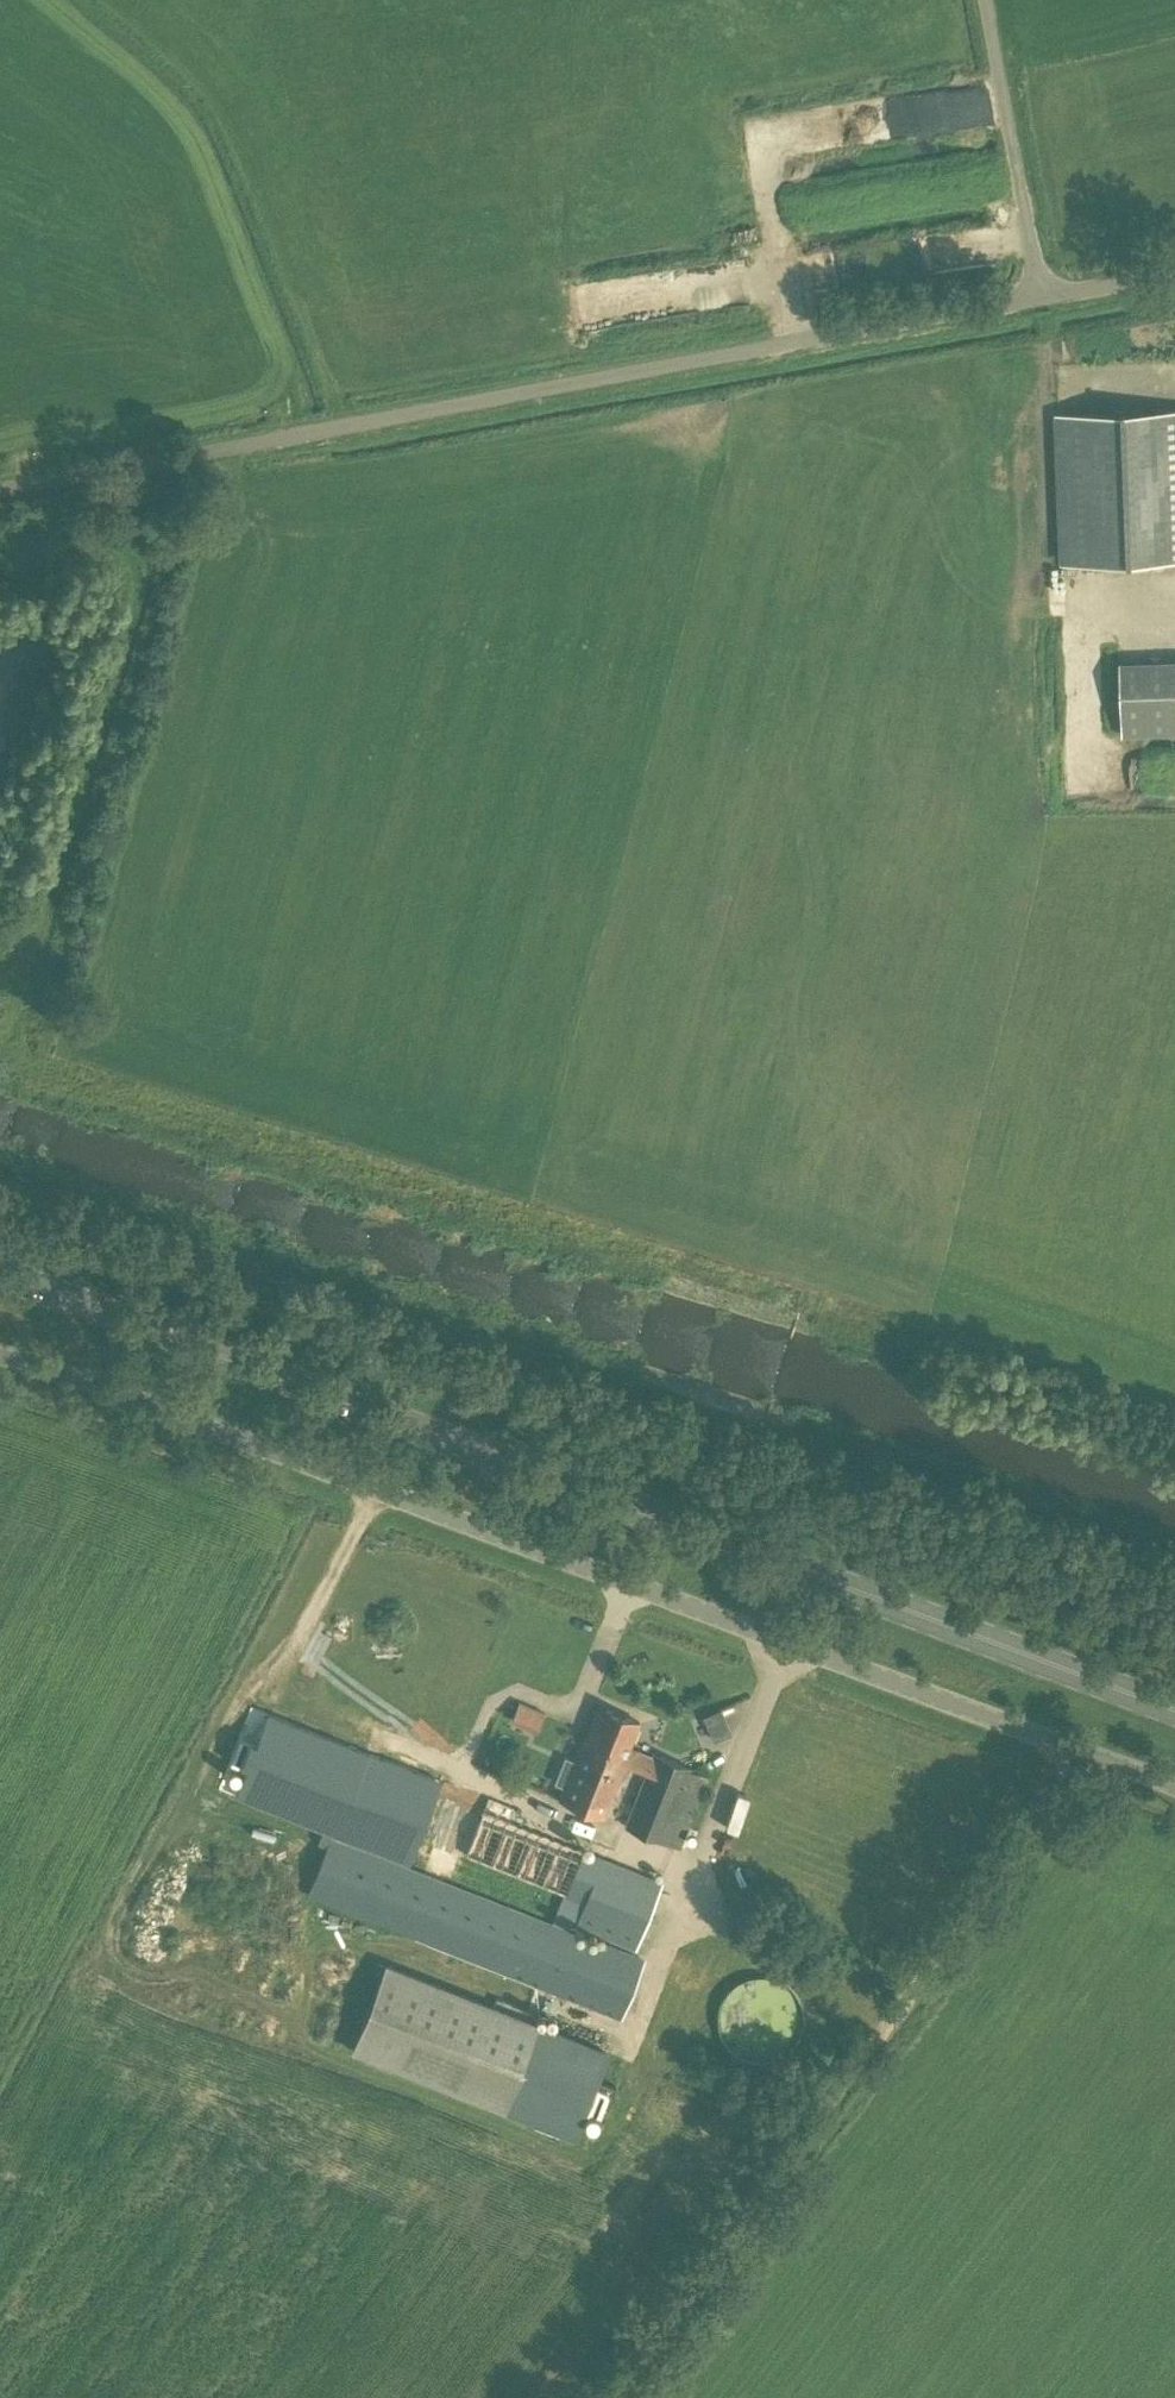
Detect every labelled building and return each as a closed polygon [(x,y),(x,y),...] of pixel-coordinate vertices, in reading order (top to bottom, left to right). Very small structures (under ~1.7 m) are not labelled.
[(1105,411),(1053,413),(1060,565),(1174,559),(1174,408),(1105,411)] [(519,1701),(512,1717),(537,1728),(544,1712),(519,1701)] [(566,1757),(555,1782),(564,1786),(559,1797),(604,1815),(624,1761),(645,1770),(624,1825),(680,1847),(708,1775),(685,1766),(686,1764),(653,1751),(652,1754),(630,1745),(639,1721),(598,1707),(586,1738),(583,1739),(574,1760),(566,1757)] [(268,1715),(257,1742),(253,1740),(243,1764),(248,1766),(236,1794),(408,1861),(439,1782),(268,1715)] [(488,1795),(483,1809),(465,1855),(562,1894),(551,1922),(330,1836),(308,1892),(621,2016),(644,1958),(568,1929),(571,1923),(575,1924),(635,1949),(663,1880),(510,1819),(515,1806),(488,1795)] [(574,2134),(607,2051),(386,1964),(353,2047),(574,2134)]
